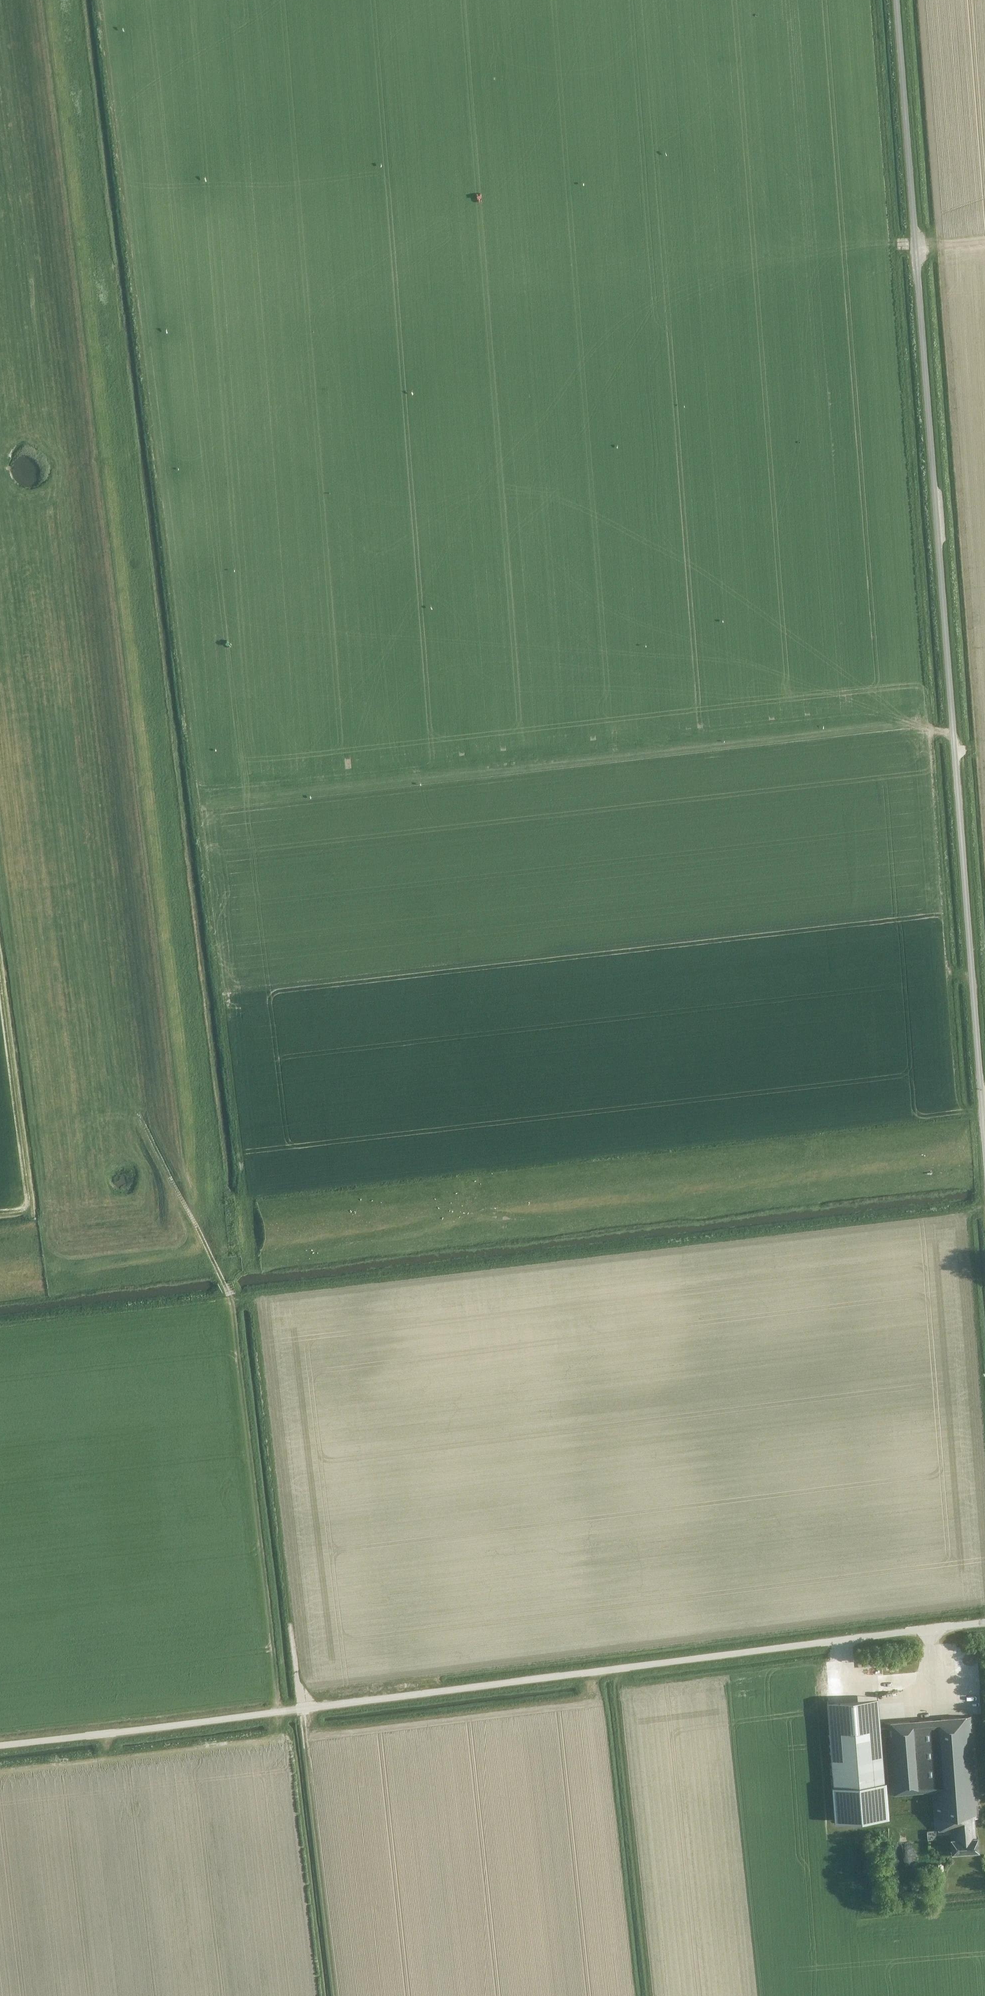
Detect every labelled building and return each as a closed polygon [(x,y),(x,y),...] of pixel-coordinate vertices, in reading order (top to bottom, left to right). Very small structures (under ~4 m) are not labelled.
[(854,1819),(872,1817),(887,1816),(884,1781),(881,1735),(885,1734),(889,1793),(929,1790),(933,1790),(936,1829),(954,1828),(955,1838),(951,1838),(952,1852),(979,1850),(978,1836),(976,1836),(975,1817),(979,1817),(971,1715),(884,1722),(884,1726),(880,1726),(830,1730),(834,1785),(837,1820),(853,1819),(854,1819)]
